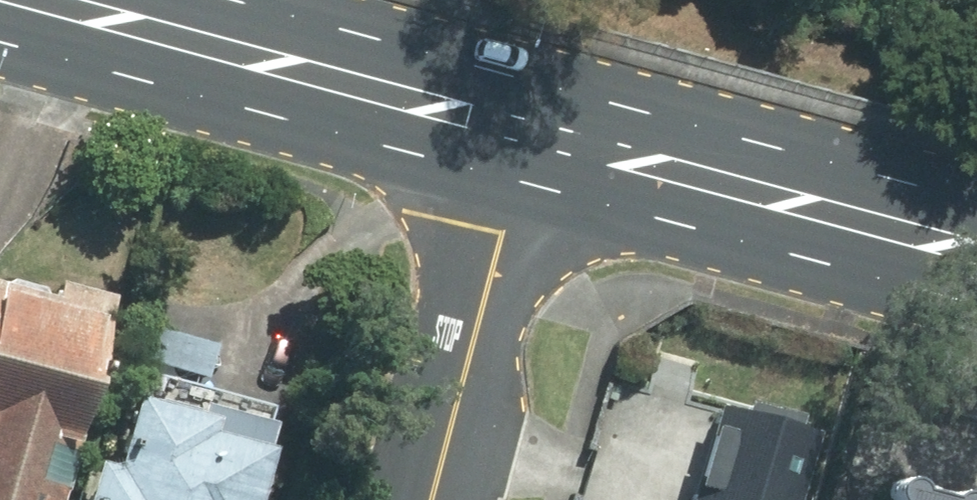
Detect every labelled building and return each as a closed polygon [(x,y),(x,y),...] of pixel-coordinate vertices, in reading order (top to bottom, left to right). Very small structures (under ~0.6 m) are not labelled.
[(26,265),(0,259),(0,499),(57,499),(80,407),(103,412),(132,290),(26,265)] [(152,389),(118,499),(273,499),(294,431),(152,389)] [(908,466),(899,499),(976,499),(976,483),(908,466)]
